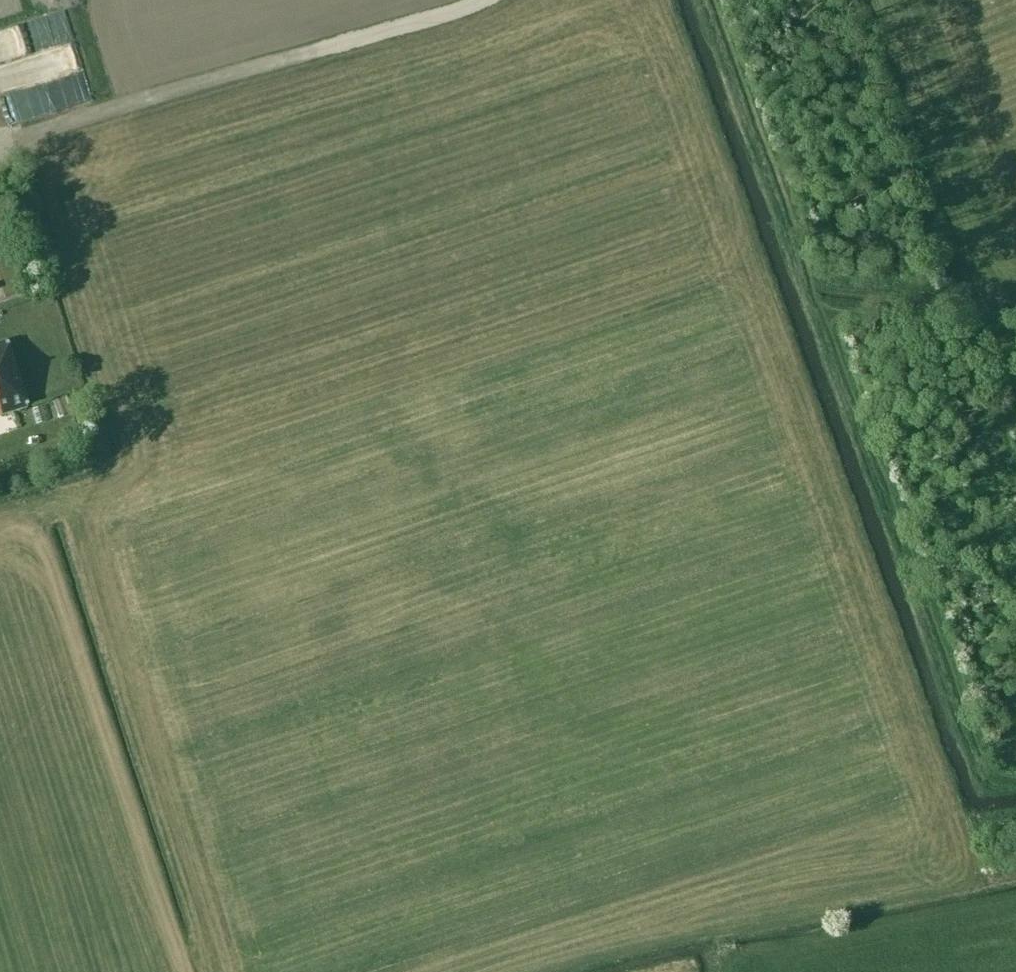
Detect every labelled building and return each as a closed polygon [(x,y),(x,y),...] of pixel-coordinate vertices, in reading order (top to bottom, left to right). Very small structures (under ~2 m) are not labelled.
[(0,343),(0,416),(26,408),(6,342),(0,343)]
